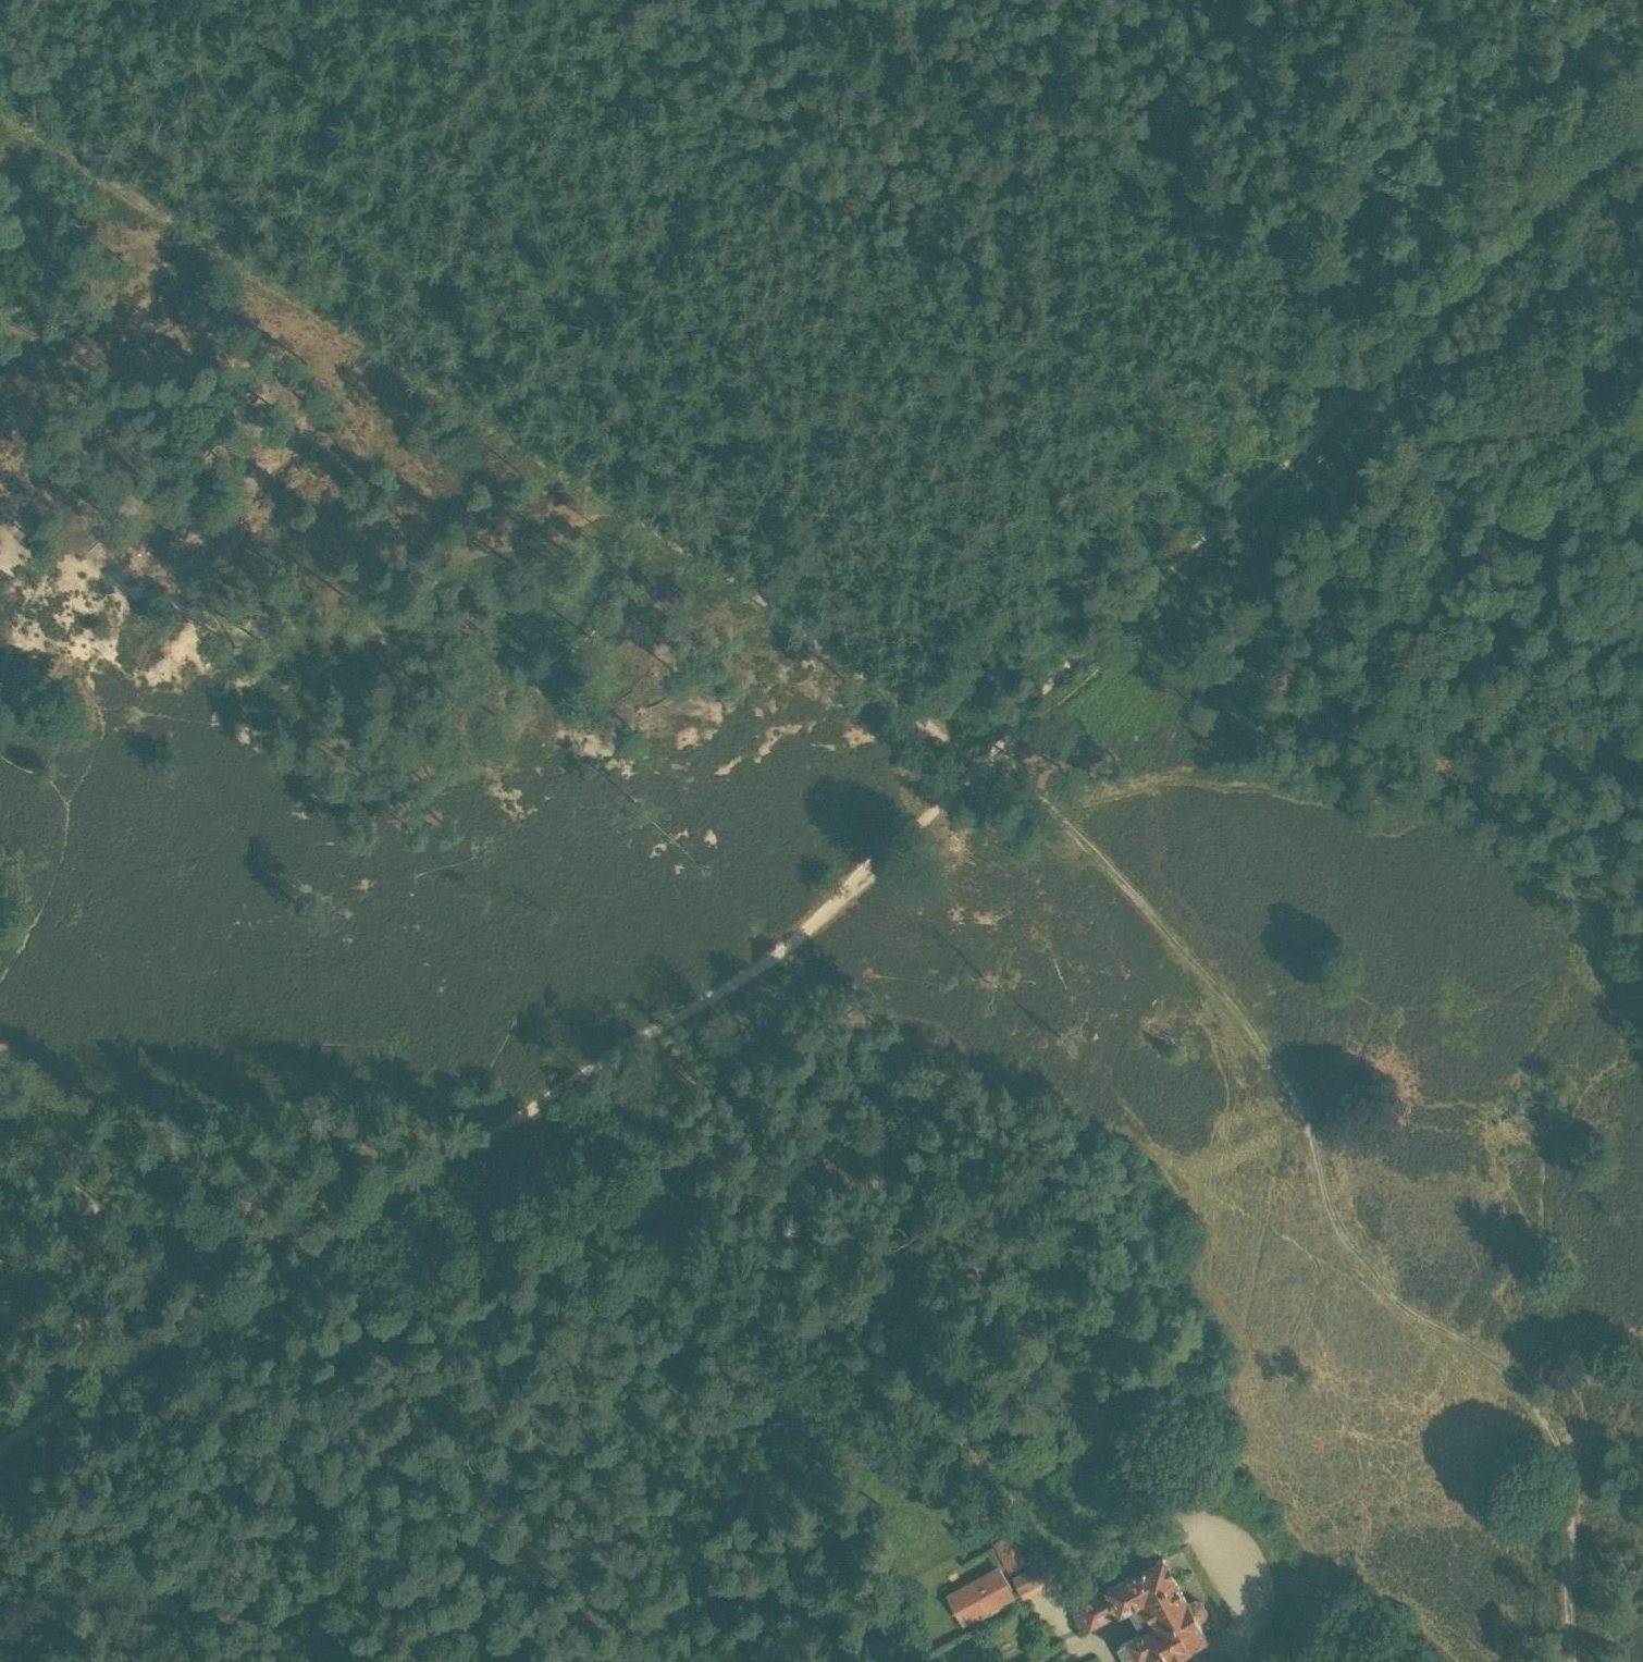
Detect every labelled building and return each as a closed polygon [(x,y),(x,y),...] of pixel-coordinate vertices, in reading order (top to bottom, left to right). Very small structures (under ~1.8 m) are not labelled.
[(1129,1489),(1117,1497),(1123,1506),(1134,1498),(1129,1489)] [(1008,1571),(1028,1561),(1011,1532),(992,1542),(1008,1571)] [(1183,1550),(1164,1560),(1162,1557),(1155,1561),(1145,1561),(1136,1566),(1132,1574),(1106,1588),(1076,1604),(1078,1607),(1073,1610),(1083,1630),(1138,1600),(1152,1626),(1119,1644),(1129,1661),(1156,1661),(1205,1635),(1196,1620),(1204,1617),(1206,1611),(1200,1601),(1209,1596),(1183,1550)] [(1025,1597),(1072,1571),(1060,1551),(1013,1577),(1025,1597)] [(963,1622),(1013,1595),(997,1567),(948,1595),(963,1622)]
